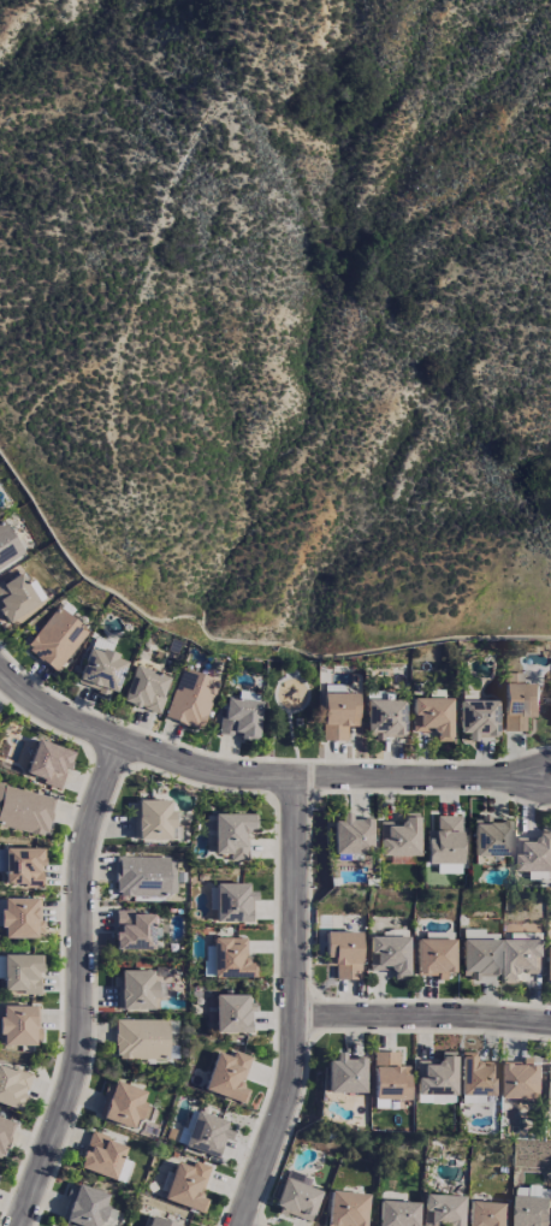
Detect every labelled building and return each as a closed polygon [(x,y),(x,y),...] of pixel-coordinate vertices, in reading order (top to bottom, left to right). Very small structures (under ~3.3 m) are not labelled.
[(23,555),(3,520),(0,521),(0,568),(23,555)] [(8,627),(40,608),(18,572),(0,582),(0,612),(8,627)] [(54,672),(88,632),(58,606),(24,646),(54,672)] [(76,685),(113,696),(124,661),(115,658),(118,649),(90,640),(76,685)] [(159,712),(167,674),(131,667),(122,704),(159,712)] [(218,681),(181,667),(162,716),(199,730),(218,681)] [(523,674),(503,673),(501,731),(527,732),(528,717),(538,717),(538,684),(523,683),(523,674)] [(357,693),(322,692),(321,740),(345,741),(346,726),(356,726),(357,693)] [(259,700),(224,698),(223,718),(218,717),(216,736),(257,738),(259,700)] [(411,698),(410,732),(437,733),(437,737),(450,738),(451,698),(411,698)] [(403,700),(365,699),(364,736),(403,737),(403,700)] [(496,700),(458,700),(458,733),(465,733),(466,739),(497,739),(496,700)] [(60,789),(72,751),(35,740),(23,778),(60,789)] [(0,785),(0,826),(46,836),(54,797),(0,785)] [(171,839),(170,800),(131,801),(132,840),(171,839)] [(376,822),(377,856),(417,855),(416,813),(403,813),(403,821),(376,822)] [(460,816),(434,815),(434,830),(424,830),(423,863),(459,864),(460,816)] [(509,819),(470,819),(470,856),(509,856),(509,819)] [(543,828),(543,837),(518,837),(517,870),(550,871),(550,828),(543,828)] [(42,849),(4,848),(4,886),(41,887),(42,849)] [(115,856),(115,895),(175,896),(176,857),(115,856)] [(457,864),(433,865),(433,874),(458,873),(457,864)] [(255,891),(247,891),(247,883),(214,884),(215,923),(251,921),(250,901),(255,901),(255,891)] [(0,910),(0,937),(39,937),(40,898),(2,898),(2,910),(0,910)] [(153,912),(115,912),(114,949),(152,950),(153,912)] [(359,931),(325,932),(325,965),(335,965),(335,979),(360,979),(359,931)] [(409,937),(369,936),(368,970),(392,971),(392,979),(407,980),(409,937)] [(246,938),(212,937),(211,946),(204,946),(203,977),(254,978),(254,963),(246,962),(246,938)] [(499,976),(498,939),(461,940),(462,977),(499,976)] [(544,941),(503,940),(502,982),(519,983),(519,974),(543,974),(544,941)] [(40,954),(2,955),(2,993),(40,992),(40,954)] [(115,1011),(151,1010),(151,999),(155,999),(154,970),(114,971),(115,1011)] [(246,994),(214,995),(215,1033),(251,1033),(250,1002),(246,1003),(246,994)] [(1,1006),(1,1017),(0,1017),(0,1044),(38,1045),(39,1006),(1,1006)] [(167,1059),(168,1020),(114,1019),(113,1058),(167,1059)] [(202,1091),(242,1105),(248,1088),(241,1086),(251,1057),(233,1051),(231,1057),(215,1052),(202,1091)] [(408,1066),(398,1066),(398,1051),(372,1052),(373,1099),(408,1099),(408,1066)] [(454,1095),(455,1051),(439,1051),(439,1060),(415,1059),(414,1094),(454,1095)] [(364,1058),(343,1057),(343,1052),(333,1052),(333,1060),(326,1060),(325,1092),(364,1093),(364,1058)] [(499,1061),(476,1061),(476,1056),(460,1056),(459,1094),(499,1095),(499,1061)] [(503,1098),(541,1098),(542,1065),(533,1065),(533,1061),(504,1061),(503,1098)] [(0,1065),(0,1104),(20,1110),(31,1075),(0,1065)] [(144,1092),(107,1080),(96,1117),(133,1129),(136,1118),(147,1121),(151,1106),(140,1103),(144,1092)] [(484,1096),(460,1096),(460,1104),(484,1103),(484,1096)] [(195,1112),(183,1147),(219,1159),(231,1124),(195,1112)] [(0,1117),(0,1159),(1,1160),(14,1122),(0,1117)] [(77,1168),(112,1181),(125,1145),(90,1132),(77,1168)] [(114,1179),(121,1183),(130,1162),(122,1159),(114,1179)] [(206,1199),(200,1198),(209,1166),(192,1161),(190,1167),(174,1162),(162,1201),(202,1213),(206,1199)] [(284,1179),(309,1184),(310,1177),(286,1171),(284,1179)] [(310,1221),(320,1191),(282,1179),(272,1209),(310,1221)] [(550,1188),(515,1187),(514,1225),(549,1225),(550,1188)] [(368,1195),(330,1190),(325,1225),(364,1225),(368,1195)] [(423,1195),(422,1225),(462,1225),(462,1195),(423,1195)] [(417,1203),(378,1201),(377,1225),(416,1225),(417,1203)] [(148,1216),(145,1225),(182,1225),(148,1216)]
